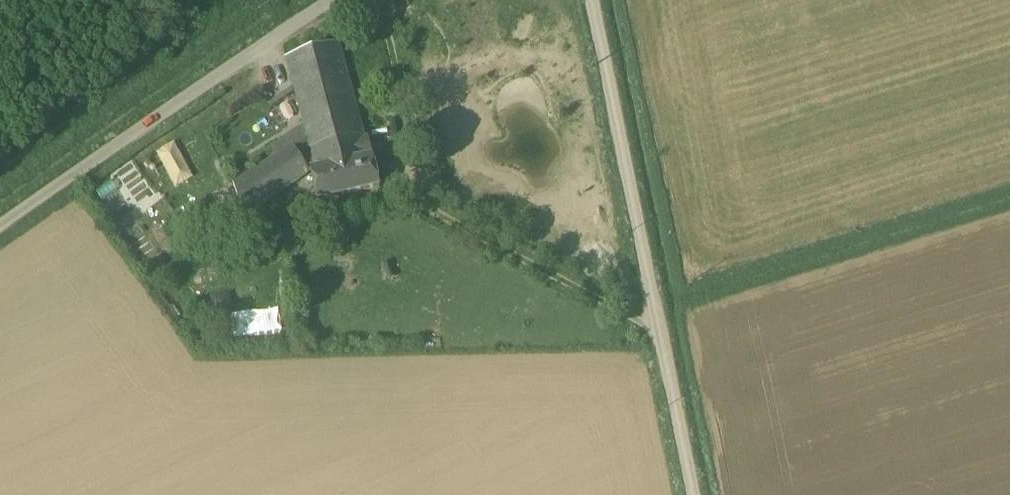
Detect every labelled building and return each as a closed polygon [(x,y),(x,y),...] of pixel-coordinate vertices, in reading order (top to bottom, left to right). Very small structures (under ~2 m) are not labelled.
[(338,46),(287,65),(294,92),(311,155),(364,142),(338,46)] [(311,155),(294,92),(272,108),(294,147),(302,161),(312,173),(308,156),(311,155)] [(311,155),(308,156),(312,173),(320,204),(380,189),(369,141),(364,142),(311,155)] [(294,147),(236,185),(238,188),(245,220),(312,173),(302,161),(294,147)]
